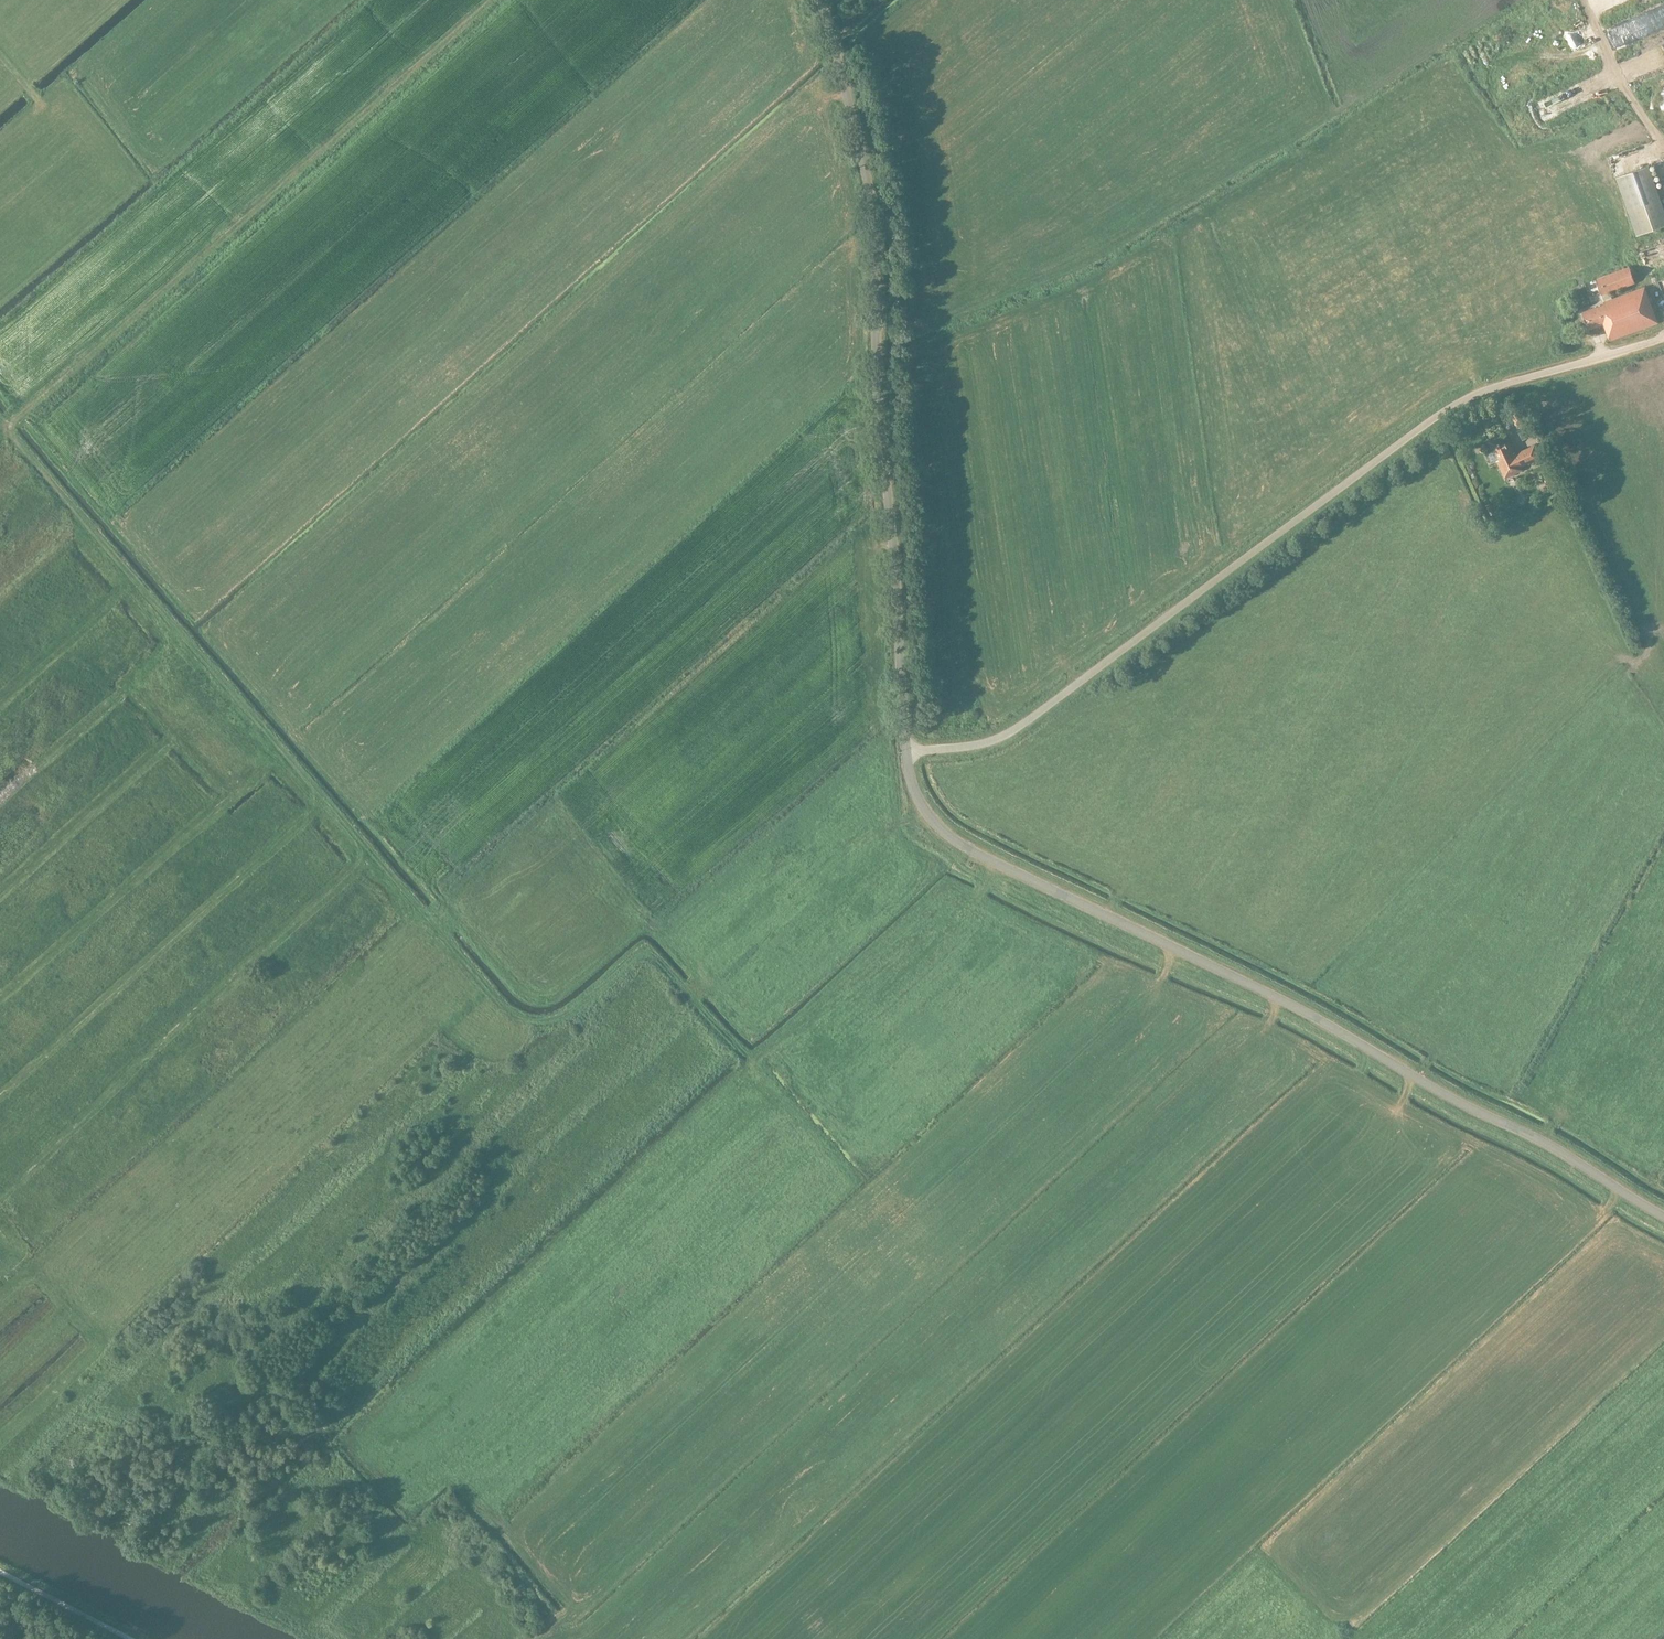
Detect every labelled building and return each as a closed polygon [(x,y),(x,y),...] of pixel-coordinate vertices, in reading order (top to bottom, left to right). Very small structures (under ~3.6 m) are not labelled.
[(1660,30),(1659,25),(1663,24),(1663,11),(1622,25),(1627,41),(1660,30)] [(1607,34),(1614,48),(1621,44),(1614,31),(1607,34)] [(1537,103),(1543,120),(1566,112),(1559,95),(1537,103)] [(1616,177),(1637,235),(1663,226),(1663,208),(1649,166),(1616,177)] [(1628,267),(1596,279),(1602,295),(1634,282),(1628,267)] [(1603,305),(1582,312),(1588,329),(1603,324),(1609,340),(1657,323),(1644,287),(1602,302),(1603,305)] [(1572,343),(1570,336),(1559,340),(1562,347),(1572,343)] [(1522,410),(1509,416),(1516,429),(1529,422),(1522,410)] [(1504,478),(1521,470),(1520,466),(1540,457),(1534,445),(1520,451),(1521,453),(1514,456),(1513,453),(1505,436),(1490,443),(1498,460),(1496,461),(1504,478)]
